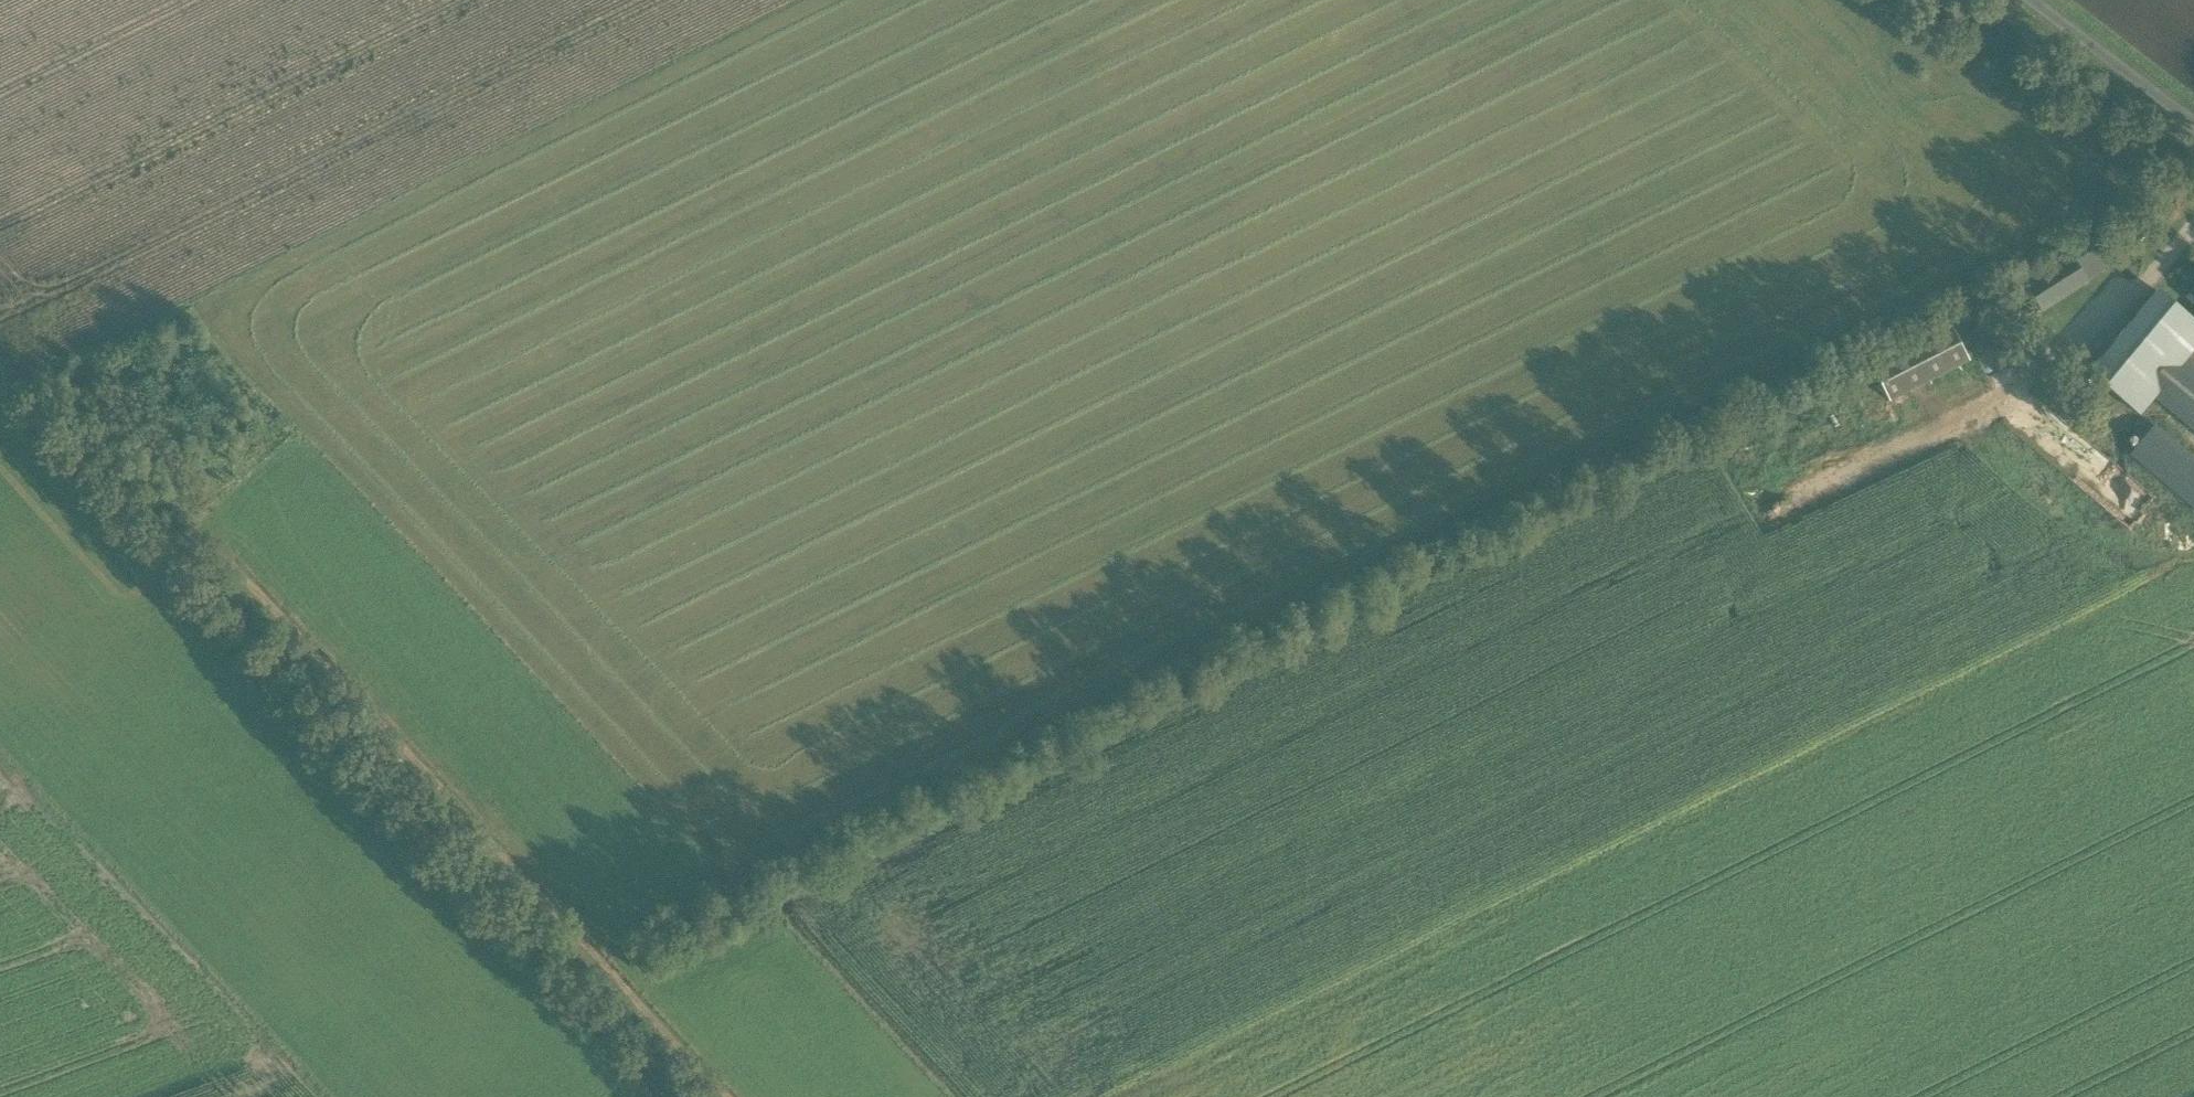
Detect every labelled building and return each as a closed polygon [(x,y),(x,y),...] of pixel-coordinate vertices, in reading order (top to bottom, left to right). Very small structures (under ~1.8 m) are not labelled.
[(2079,264),(2034,291),(2047,312),(2092,286),(2079,264)] [(2141,417),(2154,401),(2193,435),(2193,369),(2186,363),(2193,352),(2193,319),(2192,321),(2158,292),(2090,374),(2141,417)] [(1866,372),(1884,408),(1956,371),(1938,336),(1866,372)] [(2193,511),(2193,459),(2154,427),(2129,457),(2193,511)]
